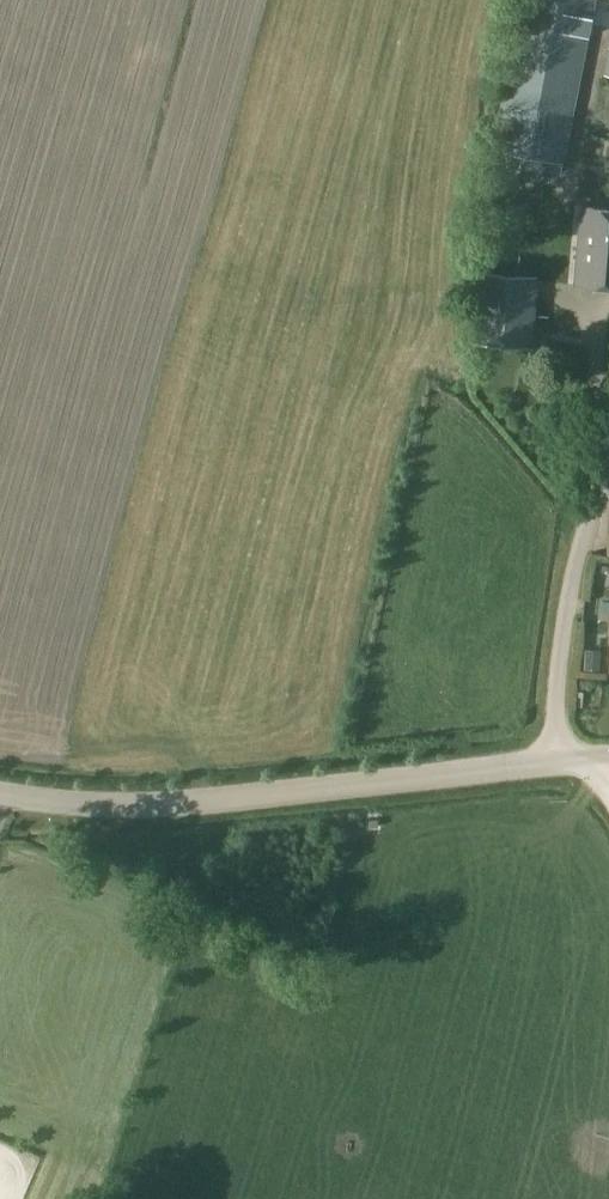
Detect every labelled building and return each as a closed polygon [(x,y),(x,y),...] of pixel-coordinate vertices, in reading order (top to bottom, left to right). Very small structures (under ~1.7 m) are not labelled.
[(490,149),(506,152),(548,160),(546,171),(560,174),(562,163),(564,164),(595,0),(519,0),(490,149)] [(608,287),(608,209),(582,207),(575,285),(608,287)] [(473,341),(473,342),(531,347),(535,298),(534,298),(476,295),(473,341)]
